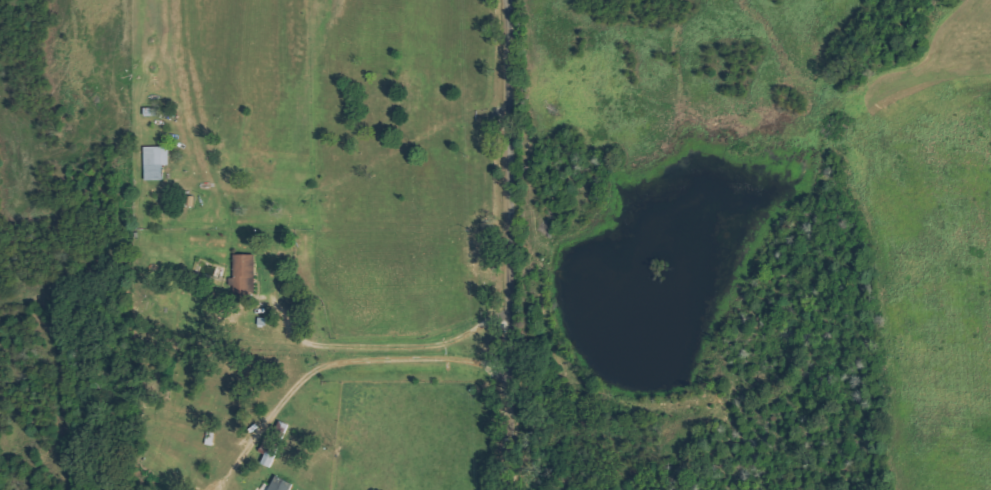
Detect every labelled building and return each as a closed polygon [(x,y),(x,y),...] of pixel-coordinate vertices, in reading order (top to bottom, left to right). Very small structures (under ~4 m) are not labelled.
[(146,147),(146,181),(165,181),(165,166),(171,166),(171,147),(146,147)] [(256,255),(234,255),(235,304),(252,304),(252,293),(256,292),(256,255)] [(263,463),(273,467),(290,424),(281,420),(273,439),(267,437),(261,452),(267,454),(263,463)] [(296,484),(278,474),(270,489),(292,489),(296,484)]
